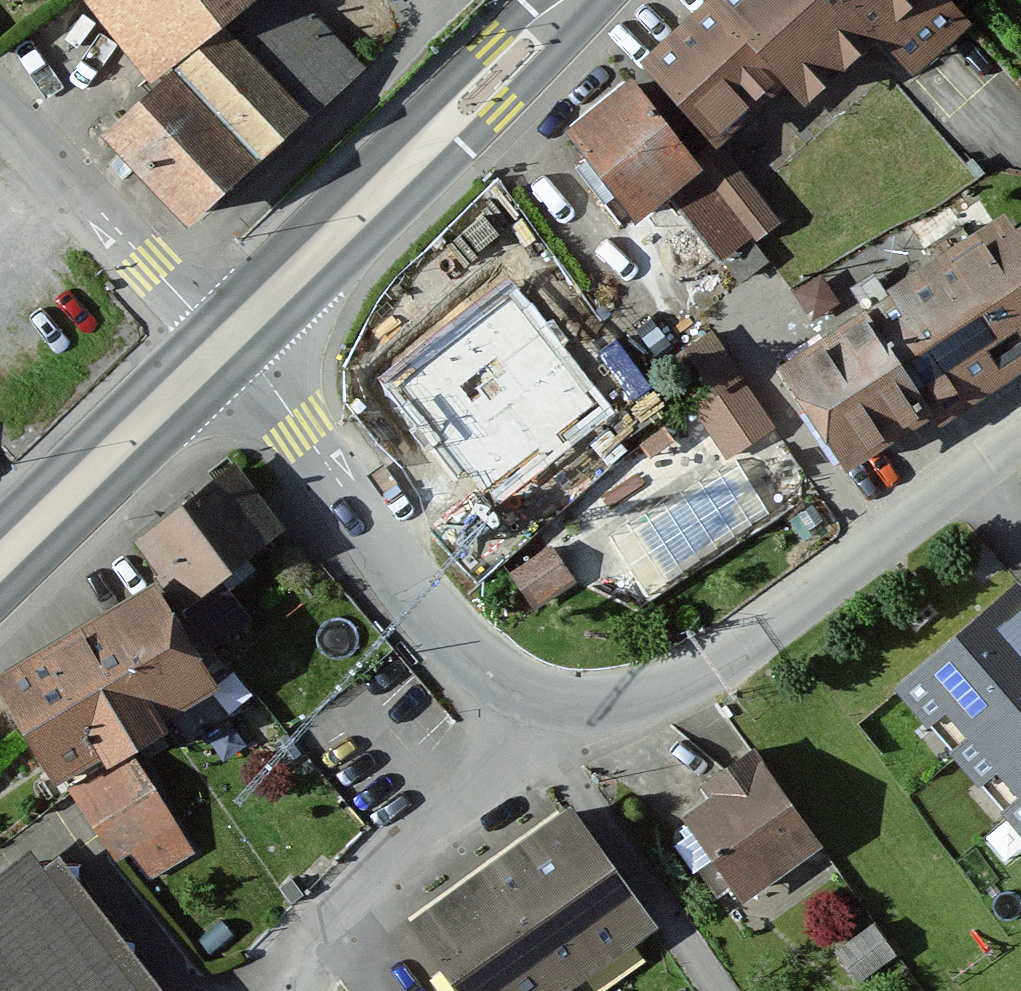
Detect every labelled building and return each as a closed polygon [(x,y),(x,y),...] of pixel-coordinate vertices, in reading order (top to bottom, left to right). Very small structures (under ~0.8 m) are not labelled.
[(327,0),(91,0),(166,90),(118,129),(194,220),(381,66),(327,0)] [(711,10),(779,86),(801,110),(878,39),(913,76),(972,22),(952,0),(722,0),(711,10)] [(709,148),(779,86),(711,10),(641,67),(709,148)] [(709,148),(641,67),(560,135),(628,216),(666,184),(727,256),(770,220),(709,148)] [(866,312),(933,423),(1020,370),(1020,204),(866,312)] [(594,403),(511,299),(401,386),(484,490),(594,403)] [(933,423),(866,312),(772,370),(839,480),(933,423)] [(770,426),(710,340),(689,355),(711,388),(692,401),(729,454),(770,426)] [(129,542),(199,637),(237,609),(213,576),(284,525),(239,464),(129,542)] [(570,584),(549,552),(513,576),(534,608),(570,584)] [(989,598),(863,706),(1020,889),(1020,635),(989,598)] [(100,633),(5,689),(65,790),(134,904),(205,862),(136,747),(160,733),(216,699),(154,600),(100,633)] [(818,846),(751,746),(697,782),(707,796),(678,814),(684,823),(676,829),(681,837),(676,840),(715,899),(728,890),(735,901),(818,846)] [(414,919),(459,990),(561,990),(653,934),(579,816),(414,919)] [(0,869),(0,990),(168,990),(46,834),(0,869)]
